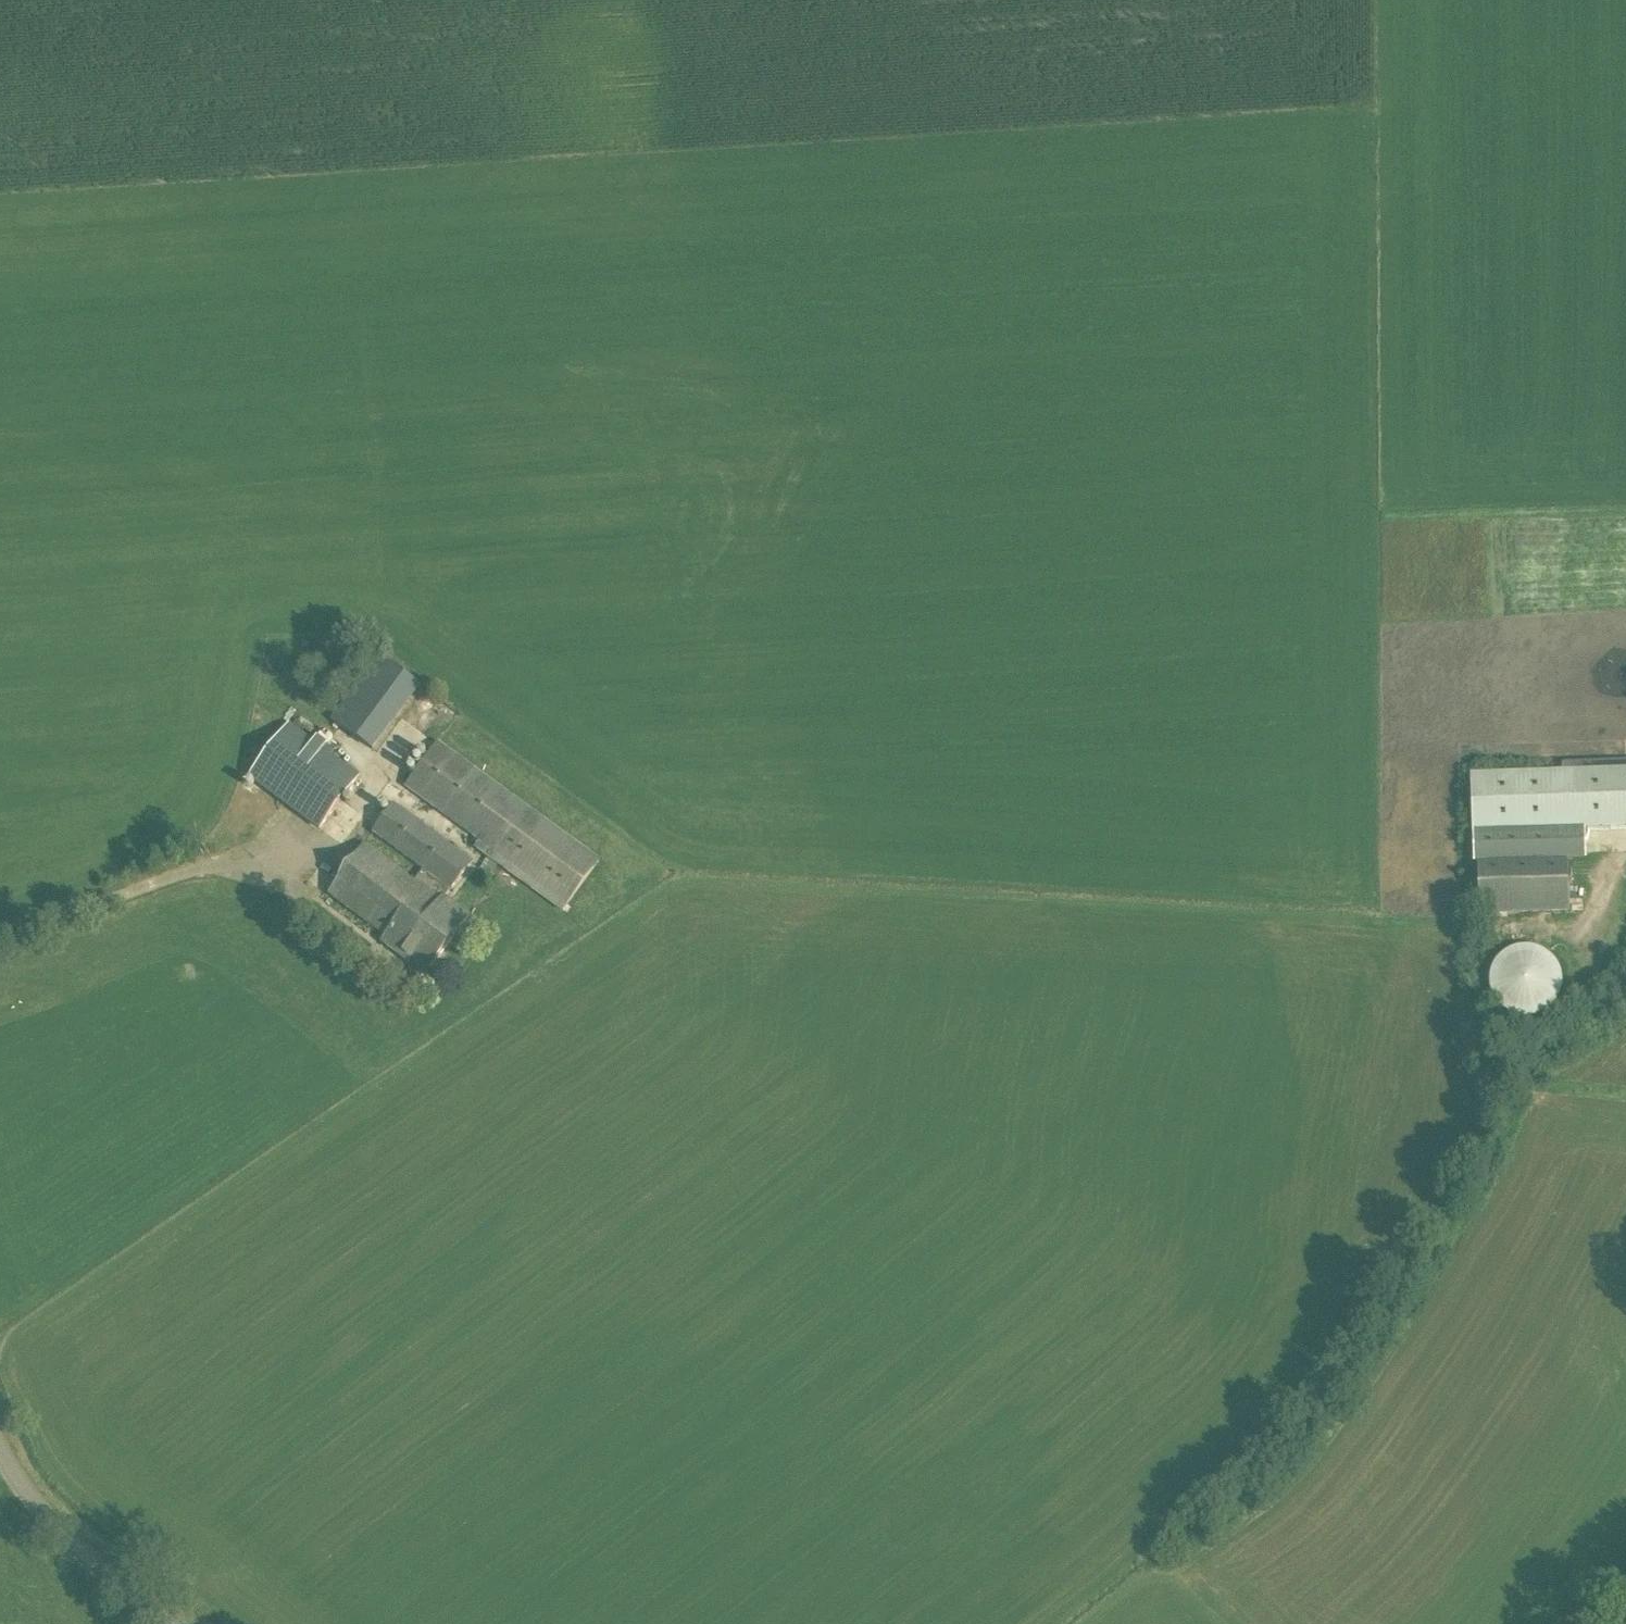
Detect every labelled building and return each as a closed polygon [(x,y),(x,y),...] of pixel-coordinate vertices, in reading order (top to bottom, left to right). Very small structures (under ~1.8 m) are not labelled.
[(330,718),(374,751),(422,686),(378,653),(374,658),(330,718)] [(321,830),(361,775),(290,722),(249,776),(321,830)] [(563,912),(601,859),(439,740),(405,786),(479,841),(474,847),(563,912)] [(1564,767),(1475,770),(1477,827),(1478,853),(1479,910),(1570,907),(1569,858),(1586,858),(1586,850),(1585,824),(1625,823),(1625,766),(1564,767)] [(452,891),(476,861),(394,801),(372,832),(405,857),(402,861),(419,875),(415,880),(365,843),(329,894),(385,936),(381,941),(426,974),(471,915),(447,897),(452,891)] [(1525,1017),(1528,1017),(1531,1017),(1534,1016),(1537,1015),(1540,1014),(1543,1013),(1546,1011),(1548,1009),(1551,1007),(1553,1005),(1555,1002),(1556,999),(1558,997),(1559,994),(1560,991),(1561,988),(1561,985),(1561,981),(1561,978),(1561,975),(1560,972),(1559,969),(1558,966),(1556,963),(1555,961),(1553,958),(1551,956),(1548,954),(1546,952),(1543,950),(1540,949),(1537,947),(1534,946),(1531,946),(1528,945),(1525,945),(1522,945),(1519,946),(1516,946),(1513,947),(1510,949),(1507,950),(1504,952),(1502,954),(1499,956),(1497,958),(1495,961),(1494,963),(1492,966),(1491,969),(1490,972),(1489,975),(1489,978),(1489,981),(1489,985),(1489,988),(1490,991),(1491,994),(1492,997),(1494,999),(1495,1002),(1497,1005),(1499,1007),(1502,1009),(1504,1011),(1507,1013),(1510,1014),(1513,1015),(1516,1016),(1519,1017),(1522,1017),(1525,1017)]
